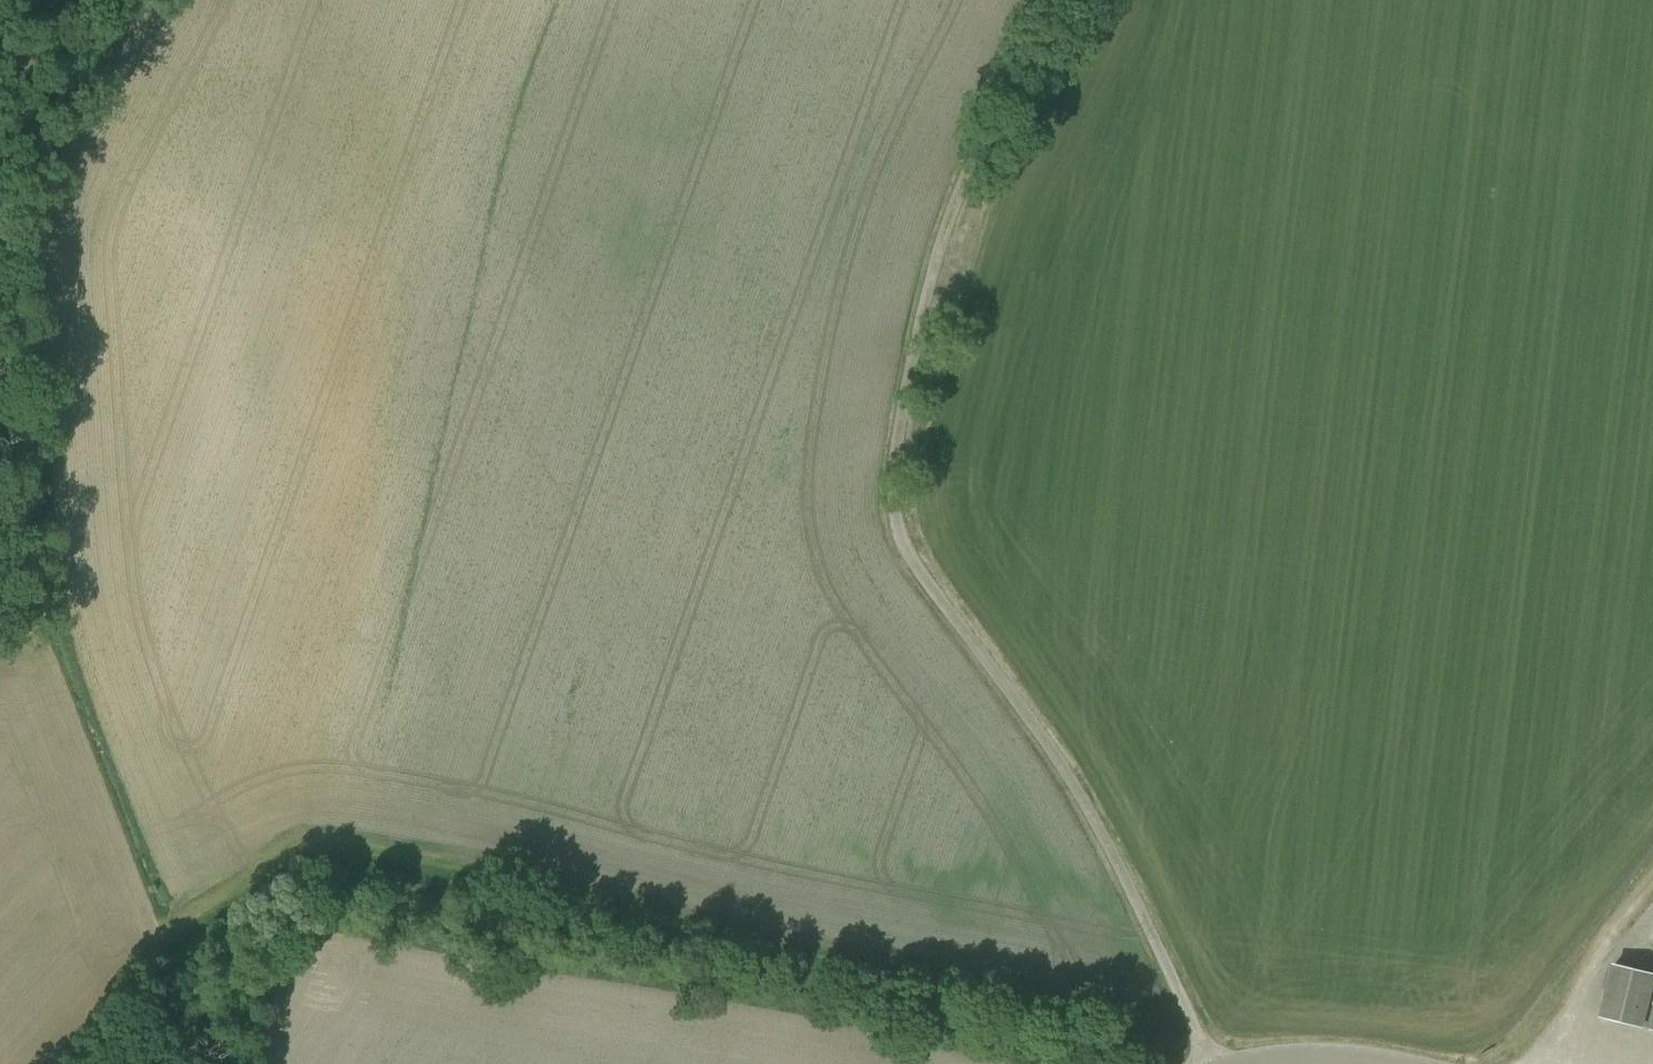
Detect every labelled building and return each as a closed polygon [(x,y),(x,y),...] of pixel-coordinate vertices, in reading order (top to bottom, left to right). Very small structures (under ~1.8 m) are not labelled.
[(1604,963),(1592,1013),(1652,1028),(1652,975),(1604,963)]
